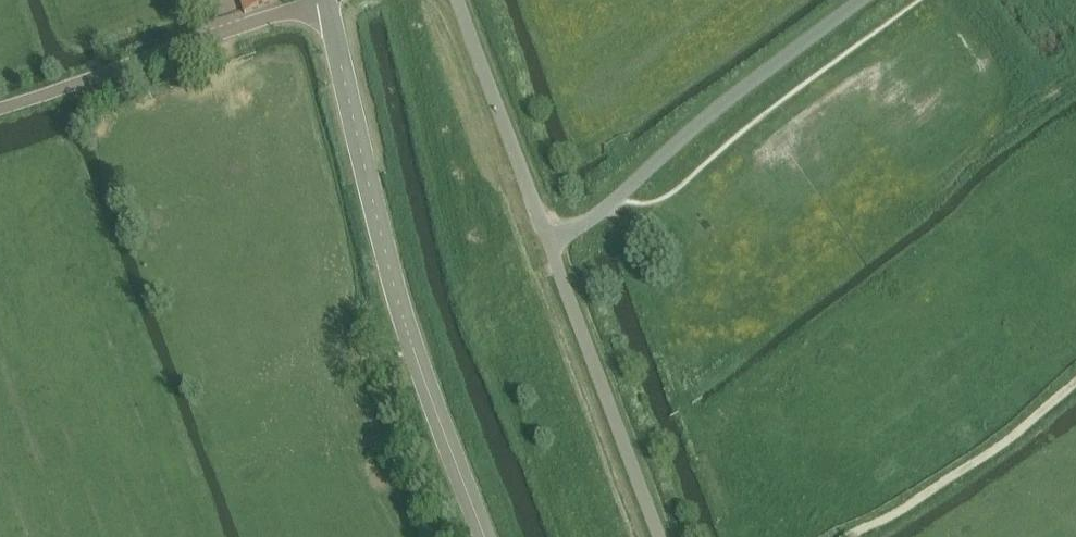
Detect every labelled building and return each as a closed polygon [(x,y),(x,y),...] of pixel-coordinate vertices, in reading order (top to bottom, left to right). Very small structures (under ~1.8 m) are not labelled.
[(245,15),(279,2),(278,0),(241,0),(245,15)]
